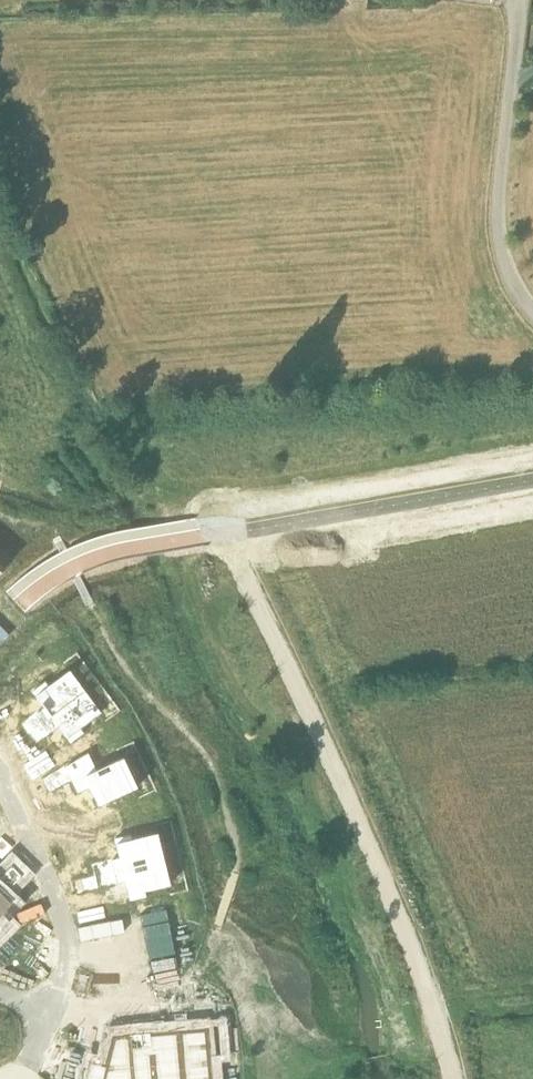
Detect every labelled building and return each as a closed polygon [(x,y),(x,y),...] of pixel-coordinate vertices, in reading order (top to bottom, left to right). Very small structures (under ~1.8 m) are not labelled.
[(43,707),(21,724),(28,735),(86,691),(70,669),(49,685),(46,680),(31,692),(43,707)] [(86,691),(28,735),(36,745),(58,728),(67,740),(71,745),(86,733),(82,729),(103,714),(86,691)] [(16,744),(3,753),(8,763),(25,756),(24,754),(16,744)] [(89,752),(43,779),(49,792),(50,793),(72,782),(78,794),(90,789),(98,807),(139,789),(124,757),(97,769),(89,752)] [(119,857),(91,864),(94,876),(94,877),(165,859),(158,832),(133,839),(132,833),(114,838),(115,843),(119,857)] [(0,864),(0,869),(4,873),(13,863),(7,857),(0,864)] [(94,876),(75,881),(79,894),(125,883),(128,897),(130,902),(148,898),(146,893),(171,886),(165,859),(94,877),(94,876)] [(12,903),(4,895),(23,875),(13,866),(12,865),(0,877),(0,915),(12,903)] [(9,925),(0,917),(0,934),(9,925)] [(116,1038),(112,1052),(132,1057),(153,1055),(150,1027),(115,1030),(116,1038)]
